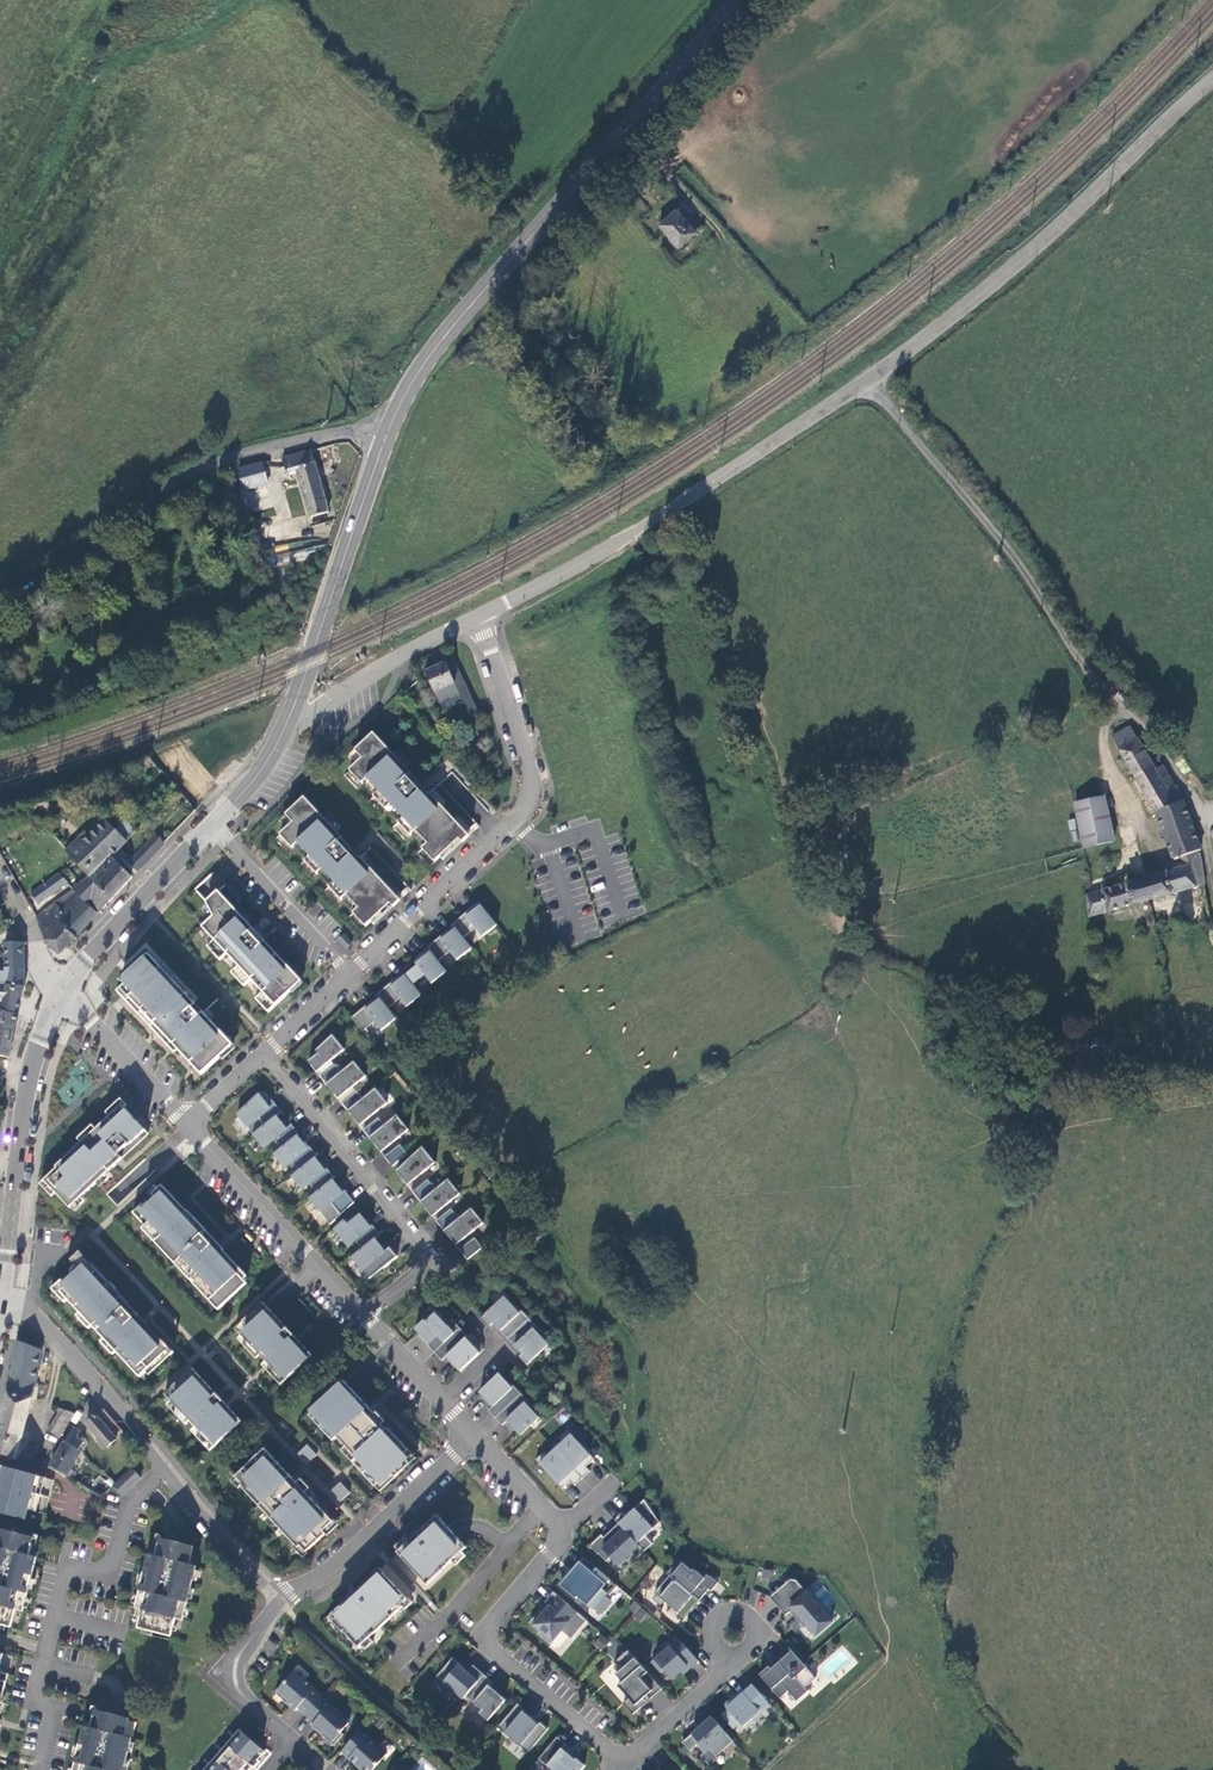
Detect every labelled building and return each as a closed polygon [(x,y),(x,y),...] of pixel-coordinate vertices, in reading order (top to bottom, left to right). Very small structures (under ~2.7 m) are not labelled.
[(696,230),(678,209),(661,223),(678,245),(696,230)] [(311,449),(282,457),(285,469),(295,467),(308,515),(327,511),(311,449)] [(271,459),(237,467),(243,485),(255,483),(265,480),(262,464),(272,463),(271,459)] [(255,483),(243,485),(245,491),(256,489),(255,483)] [(320,544),(307,547),(308,554),(321,551),(320,544)] [(470,716),(479,712),(454,656),(443,661),(425,671),(439,702),(459,693),(470,716)] [(1128,725),(1113,735),(1134,775),(1154,764),(1128,725)] [(428,844),(423,849),(435,862),(460,840),(463,843),(470,836),(430,793),(426,797),(418,788),(422,785),(374,733),(355,751),(363,758),(350,770),(362,784),(368,779),(379,791),(374,796),(387,810),(392,805),(404,817),(398,822),(411,836),(416,831),(428,844)] [(1154,811),(1182,800),(1164,764),(1156,768),(1154,764),(1134,775),(1154,811)] [(1104,796),(1075,803),(1083,847),(1114,840),(1104,796)] [(359,908),(354,913),(366,927),(391,904),(394,907),(401,901),(361,858),(357,861),(349,853),(353,849),(305,797),(287,815),(294,822),(281,834),(293,848),(299,843),(310,856),(305,860),(317,874),(323,869),(335,882),(329,887),(342,900),(347,895),(359,908)] [(1144,876),(1151,899),(1203,884),(1198,850),(1201,849),(1182,800),(1154,811),(1174,859),(1177,867),(1144,876)] [(87,834),(69,853),(86,872),(108,852),(113,855),(127,841),(126,840),(135,830),(125,820),(116,830),(105,818),(87,834)] [(83,830),(64,848),(69,853),(87,834),(83,830)] [(89,875),(111,899),(165,842),(156,834),(134,857),(129,851),(119,862),(113,855),(108,852),(86,872),(89,875)] [(39,903),(52,893),(68,882),(61,872),(31,894),(39,903)] [(76,892),(96,914),(111,899),(89,875),(73,888),(76,892)] [(1090,916),(1151,899),(1144,876),(1102,889),(1088,892),(1090,916)] [(52,893),(65,905),(76,892),(73,888),(68,882),(52,893)] [(215,940),(207,947),(220,960),(227,953),(239,966),(232,973),(244,986),(251,979),(263,992),(256,999),(269,1012),(291,991),(289,989),(300,979),(302,981),(265,941),(262,944),(250,932),(253,929),(218,891),(206,902),(214,916),(202,927),(215,940)] [(43,909),(37,916),(45,936),(43,939),(59,954),(76,935),(96,914),(76,892),(65,905),(61,908),(57,905),(48,913),(43,909)] [(479,903),(452,924),(454,926),(463,938),(475,929),(482,937),(497,925),(479,903)] [(457,961),(472,949),(463,938),(454,926),(427,947),(429,949),(438,961),(450,952),(457,961)] [(344,935),(339,939),(347,949),(352,944),(344,935)] [(23,973),(23,946),(6,945),(6,969),(5,986),(24,987),(23,973)] [(438,961),(429,949),(402,971),(404,973),(413,985),(425,975),(432,984),(447,972),(438,961)] [(196,1004),(149,954),(122,979),(125,983),(116,990),(168,1046),(172,1042),(191,1063),(194,1060),(204,1071),(201,1074),(202,1075),(234,1045),(203,1012),(200,1015),(192,1007),(196,1004)] [(413,985),(404,973),(377,994),(378,996),(388,1008),(400,999),(407,1008),(422,995),(413,985)] [(17,1017),(24,987),(5,986),(0,986),(0,1013),(17,1017)] [(382,1031),(397,1019),(388,1008),(378,996),(352,1018),(363,1031),(375,1022),(382,1031)] [(17,1017),(0,1013),(0,1058),(9,1060),(18,1017),(17,1017)] [(317,1072),(345,1050),(333,1035),(316,1051),(319,1053),(309,1061),(317,1072)] [(1108,1053),(1109,1038),(1087,1036),(1086,1051),(1108,1053)] [(342,1072),(327,1084),(338,1099),(366,1076),(354,1062),(342,1072)] [(327,1084),(342,1072),(336,1064),(321,1076),(327,1084)] [(363,1099),(348,1111),(360,1126),(388,1103),(376,1089),(363,1099)] [(348,1111),(363,1099),(357,1091),(342,1103),(348,1111)] [(267,1103),(259,1093),(237,1114),(246,1127),(247,1126),(254,1134),(277,1115),(282,1112),(275,1103),(270,1107),(267,1103)] [(58,1168),(45,1180),(70,1208),(116,1165),(113,1161),(119,1155),(122,1158),(149,1134),(123,1106),(57,1167),(58,1168)] [(254,1134),(253,1135),(264,1148),(274,1139),(281,1148),(298,1135),(299,1134),(291,1124),(287,1128),(277,1115),(254,1134)] [(385,1125),(369,1137),(381,1152),(409,1130),(397,1115),(385,1125)] [(363,1130),(369,1137),(385,1125),(378,1118),(363,1130)] [(281,1148),(274,1154),(284,1168),(292,1162),(299,1170),(317,1156),(310,1146),(308,1148),(298,1135),(281,1148)] [(385,1157),(393,1167),(407,1153),(400,1145),(385,1157)] [(435,1163),(423,1147),(397,1171),(408,1185),(435,1163)] [(310,1184),(317,1192),(333,1179),(335,1178),(327,1169),(326,1170),(315,1157),(299,1170),(291,1177),(302,1190),(310,1184)] [(309,1199),(320,1212),(331,1224),(354,1202),(345,1191),(343,1192),(340,1188),(333,1179),(317,1192),(309,1199)] [(436,1189),(421,1202),(433,1216),(461,1194),(449,1179),(436,1189)] [(413,1192),(421,1202),(436,1189),(428,1180),(413,1192)] [(186,1214),(188,1212),(163,1185),(153,1195),(156,1198),(146,1207),(143,1204),(133,1213),(218,1304),(228,1295),(225,1292),(235,1283),(238,1286),(248,1277),(215,1242),(212,1245),(202,1235),(207,1231),(195,1217),(192,1220),(186,1214)] [(459,1219),(444,1231),(456,1245),(484,1223),(472,1209),(459,1219)] [(437,1222),(444,1231),(459,1219),(452,1210),(437,1222)] [(344,1220),(334,1230),(347,1246),(355,1240),(362,1249),(380,1234),(373,1225),(371,1226),(361,1214),(348,1224),(344,1220)] [(375,1238),(351,1258),(362,1271),(363,1270),(369,1278),(380,1269),(381,1270),(398,1257),(390,1247),(385,1251),(382,1247),(375,1238)] [(460,1250),(468,1260),(483,1247),(475,1238),(460,1250)] [(169,1350),(128,1305),(129,1304),(115,1289),(113,1292),(109,1286),(111,1284),(91,1263),(90,1264),(84,1258),(52,1289),(64,1302),(68,1299),(140,1377),(169,1350)] [(508,1337),(529,1318),(522,1310),(519,1313),(504,1297),(483,1316),(491,1325),(494,1322),(508,1337)] [(312,1355),(267,1306),(257,1315),(254,1311),(235,1328),(284,1381),(312,1355)] [(424,1320),(415,1329),(428,1343),(427,1344),(434,1352),(460,1328),(451,1319),(446,1324),(435,1313),(426,1321),(424,1320)] [(536,1325),(529,1318),(508,1337),(522,1353),(519,1356),(528,1364),(549,1345),(534,1328),(536,1325)] [(468,1336),(460,1328),(434,1352),(442,1360),(447,1355),(461,1370),(479,1353),(465,1338),(468,1336)] [(17,1337),(7,1390),(31,1395),(42,1348),(17,1337)] [(344,1344),(329,1356),(334,1363),(349,1351),(344,1344)] [(214,1447),(242,1421),(196,1372),(186,1381),(183,1377),(165,1394),(214,1447)] [(499,1374),(480,1392),(493,1406),(489,1410),(496,1418),(522,1394),(513,1385),(511,1387),(499,1374)] [(344,1381),(313,1410),(334,1433),(329,1437),(333,1441),(338,1437),(346,1447),(342,1451),(353,1462),(357,1458),(381,1484),(391,1474),(395,1478),(403,1471),(399,1466),(405,1461),(402,1458),(409,1451),(388,1428),(387,1430),(383,1425),(386,1422),(377,1413),(375,1415),(344,1381)] [(0,1420),(0,1456),(15,1459),(16,1455),(33,1460),(37,1447),(21,1441),(31,1395),(7,1390),(0,1420)] [(522,1394),(496,1418),(503,1425),(507,1421),(521,1435),(540,1418),(528,1405),(530,1403),(522,1394)] [(72,1414),(62,1407),(48,1429),(58,1437),(72,1414)] [(121,1430),(103,1408),(86,1423),(106,1448),(116,1439),(115,1436),(121,1430)] [(73,1427),(51,1464),(68,1474),(82,1450),(79,1448),(83,1442),(74,1436),(78,1430),(73,1427)] [(562,1441),(554,1447),(555,1448),(583,1479),(591,1471),(587,1467),(595,1459),(568,1430),(560,1438),(562,1441)] [(298,1456),(306,1465),(317,1455),(308,1446),(298,1456)] [(583,1479),(555,1448),(547,1455),(545,1452),(537,1461),(563,1489),(572,1482),(576,1486),(583,1479)] [(265,1449),(235,1477),(242,1484),(240,1486),(298,1549),(300,1547),(306,1553),(326,1534),(323,1532),(333,1523),(306,1493),(310,1489),(301,1480),(297,1484),(265,1449)] [(0,1464),(0,1512),(27,1519),(29,1509),(38,1511),(47,1477),(0,1464)] [(132,1467),(114,1485),(124,1494),(141,1477),(132,1467)] [(340,1483),(331,1492),(341,1502),(350,1493),(340,1483)] [(646,1511),(651,1507),(646,1500),(640,1505),(646,1511)] [(624,1513),(616,1521),(620,1524),(646,1552),(654,1544),(647,1537),(661,1524),(651,1507),(646,1511),(640,1505),(627,1517),(624,1513)] [(443,1571),(467,1549),(441,1520),(435,1526),(431,1522),(408,1544),(407,1544),(397,1553),(427,1586),(443,1571)] [(646,1552),(620,1524),(609,1534),(611,1536),(607,1540),(602,1535),(592,1545),(592,1548),(599,1555),(600,1555),(607,1563),(612,1559),(619,1567),(633,1554),(638,1559),(646,1552)] [(1,1528),(0,1533),(0,1623),(12,1627),(16,1608),(24,1610),(37,1556),(30,1554),(35,1536),(1,1528)] [(195,1546),(161,1537),(157,1555),(149,1553),(135,1607),(143,1609),(138,1627),(171,1636),(176,1618),(183,1620),(197,1566),(190,1564),(195,1546)] [(621,1589),(584,1558),(560,1586),(577,1600),(578,1598),(594,1611),(608,1595),(610,1597),(618,1587),(620,1589),(621,1589)] [(669,1575),(671,1577),(701,1602),(707,1594),(705,1592),(708,1588),(713,1593),(720,1584),(713,1578),(695,1571),(694,1572),(680,1561),(669,1575)] [(332,1622),(358,1649),(403,1608),(402,1606),(408,1600),(383,1574),(377,1579),(373,1576),(335,1611),(339,1616),(332,1622)] [(701,1602),(671,1577),(656,1594),(686,1620),(701,1602)] [(810,1595),(799,1581),(793,1581),(772,1599),(788,1616),(793,1614),(807,1630),(810,1628),(818,1638),(835,1623),(817,1603),(815,1605),(808,1597),(810,1595)] [(588,1622),(554,1593),(546,1603),(550,1607),(544,1614),(541,1611),(530,1623),(541,1633),(539,1635),(551,1646),(563,1632),(572,1641),(588,1622)] [(640,1621),(648,1612),(635,1600),(626,1609),(640,1621)] [(600,1633),(592,1644),(602,1651),(609,1640),(600,1633)] [(700,1663),(678,1637),(669,1645),(671,1648),(653,1663),(663,1674),(665,1672),(673,1681),(689,1668),(691,1670),(700,1663)] [(818,1680),(792,1650),(779,1662),(781,1664),(773,1671),(771,1668),(761,1677),(783,1700),(790,1693),(799,1703),(810,1693),(807,1690),(818,1680)] [(629,1652),(616,1664),(622,1671),(617,1676),(623,1684),(619,1687),(630,1700),(624,1705),(634,1716),(642,1709),(640,1707),(646,1702),(643,1698),(646,1695),(651,1701),(663,1690),(629,1652)] [(453,1659),(437,1678),(443,1684),(442,1686),(454,1696),(456,1694),(463,1701),(484,1676),(473,1667),(467,1674),(464,1671),(465,1669),(453,1659)] [(306,1715),(323,1696),(304,1679),(301,1680),(293,1673),(285,1682),(283,1680),(275,1692),(295,1711),(298,1708),(306,1715)] [(492,1683),(484,1676),(466,1698),(482,1712),(479,1715),(488,1723),(506,1702),(489,1687),(492,1683)] [(772,1707),(755,1688),(746,1695),(743,1692),(735,1700),(738,1703),(735,1706),(732,1702),(726,1707),(730,1712),(724,1717),(735,1730),(741,1725),(744,1728),(753,1720),(755,1723),(772,1707)] [(323,1696),(306,1715),(314,1722),(312,1725),(334,1745),(344,1734),(341,1732),(349,1723),(342,1717),(342,1713),(323,1696)] [(525,1711),(518,1705),(498,1729),(528,1754),(548,1731),(540,1724),(538,1726),(523,1714),(525,1711)] [(96,1709),(91,1727),(84,1725),(72,1769),(124,1769),(132,1737),(125,1735),(130,1718),(96,1709)] [(525,1711),(523,1714),(531,1720),(533,1718),(525,1711)] [(713,1719),(684,1744),(692,1753),(699,1747),(706,1756),(711,1751),(718,1758),(735,1743),(713,1719)] [(361,1729),(341,1752),(362,1769),(373,1769),(388,1753),(361,1729)] [(205,1769),(249,1769),(252,1766),(254,1768),(260,1761),(258,1759),(265,1751),(240,1730),(205,1769)] [(550,1769),(549,1769),(581,1769),(584,1767),(553,1741),(538,1759),(550,1769)]
